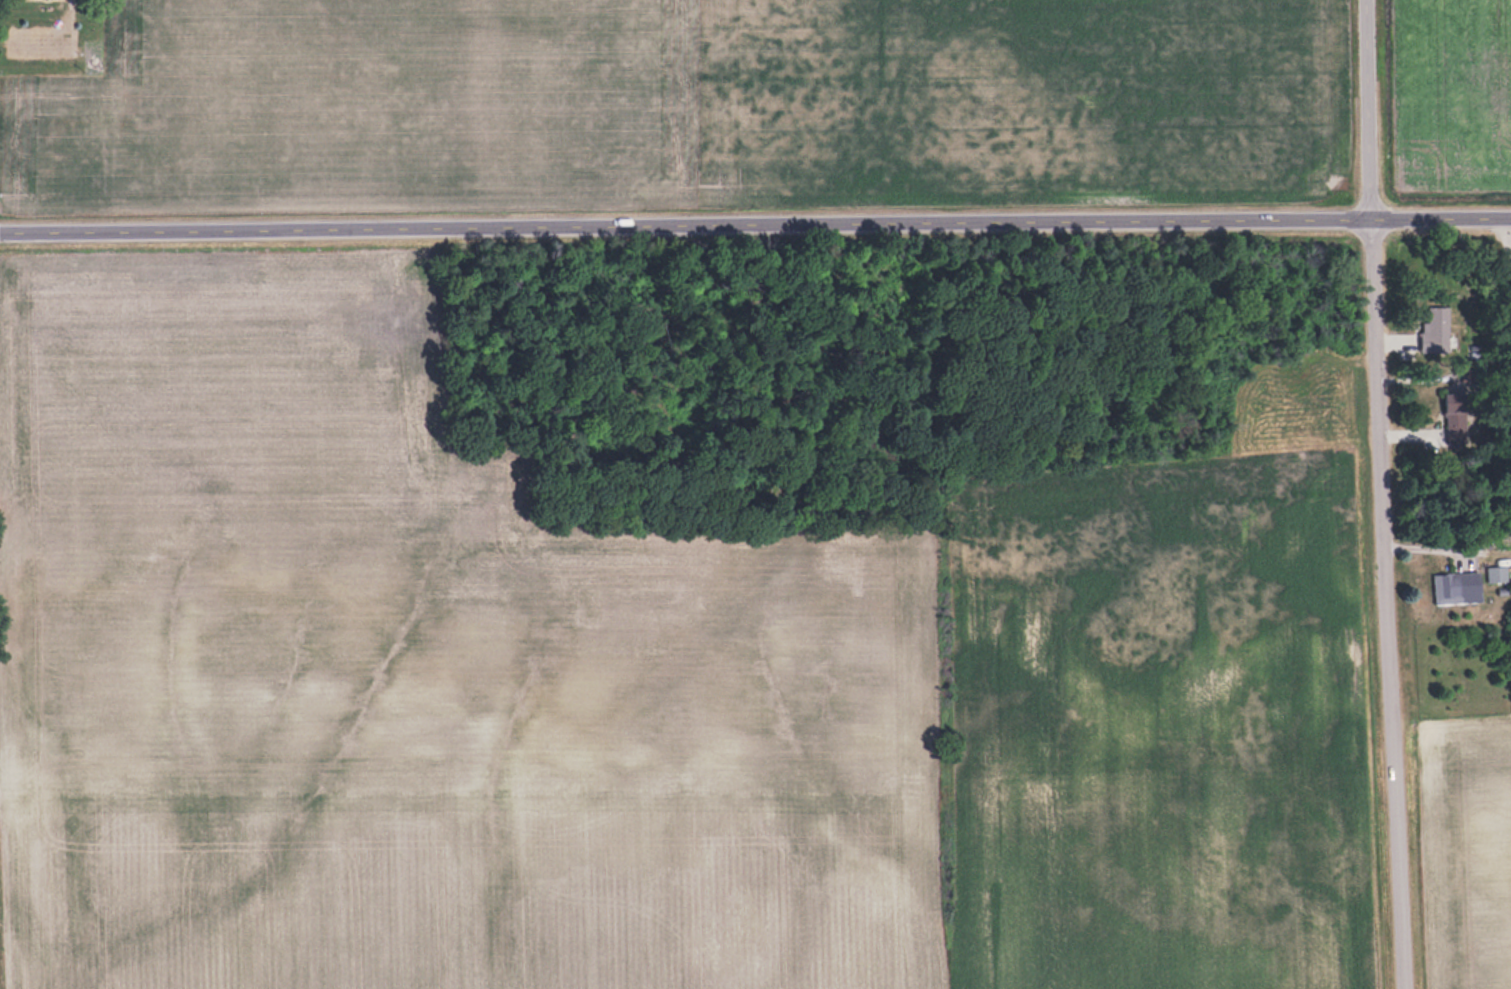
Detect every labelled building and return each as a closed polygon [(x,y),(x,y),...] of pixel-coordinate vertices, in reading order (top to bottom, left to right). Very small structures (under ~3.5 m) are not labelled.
[(1427,307),(1427,348),(1448,348),(1448,307),(1427,307)] [(1507,565),(1487,565),(1487,582),(1507,582),(1507,565)] [(1433,573),(1433,604),(1462,604),(1462,573),(1433,573)]
